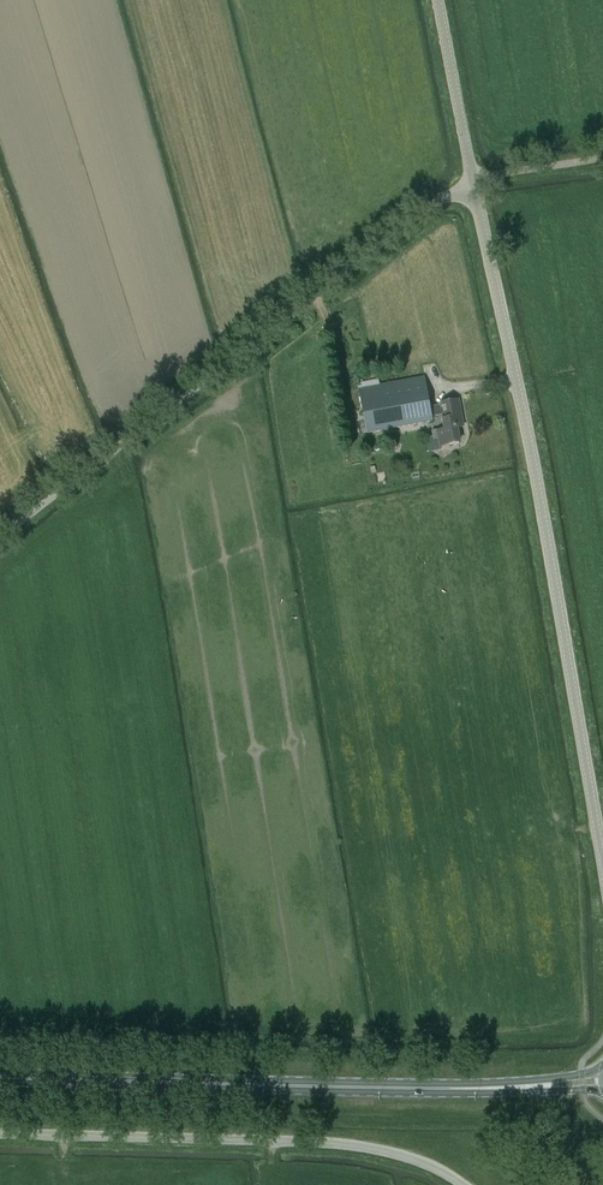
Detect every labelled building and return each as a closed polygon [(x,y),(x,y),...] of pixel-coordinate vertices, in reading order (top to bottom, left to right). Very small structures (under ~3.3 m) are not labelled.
[(367,433),(433,421),(432,417),(442,415),(445,429),(432,431),(433,437),(439,436),(441,446),(459,443),(456,427),(464,426),(459,399),(440,402),(440,404),(430,406),(425,376),(359,388),(367,433)]
